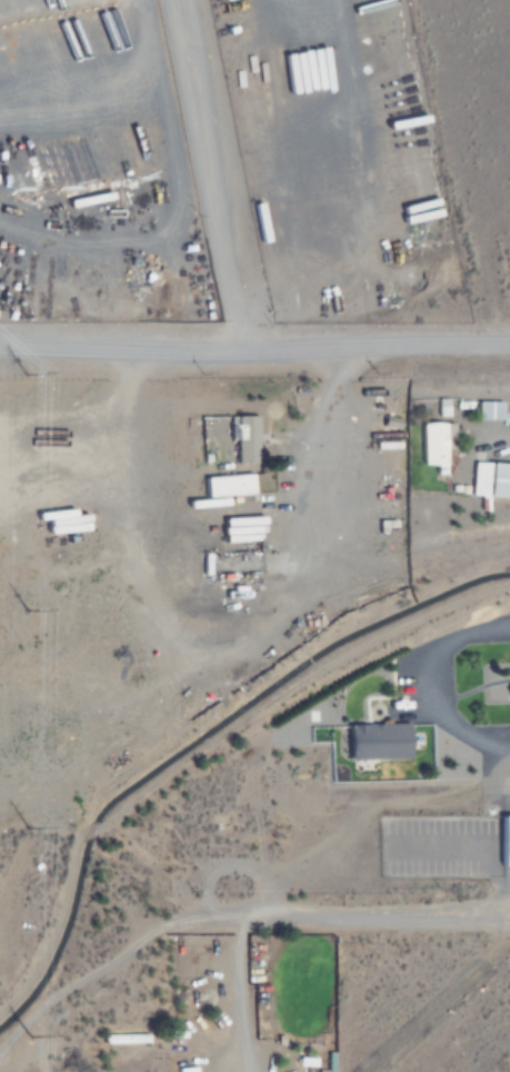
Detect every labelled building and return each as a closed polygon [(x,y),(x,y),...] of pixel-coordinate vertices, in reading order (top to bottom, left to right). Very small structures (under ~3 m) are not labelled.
[(477,420),(501,420),(501,402),(477,402),(477,420)] [(420,465),(444,465),(444,441),(452,441),(452,423),(420,423),(420,465)] [(473,462),(471,499),(487,500),(487,499),(509,500),(509,464),(473,462)] [(251,496),(250,475),(201,477),(202,499),(251,496)] [(348,760),(409,759),(409,723),(347,724),(348,760)] [(509,868),(509,814),(497,814),(497,868),(509,868)]
